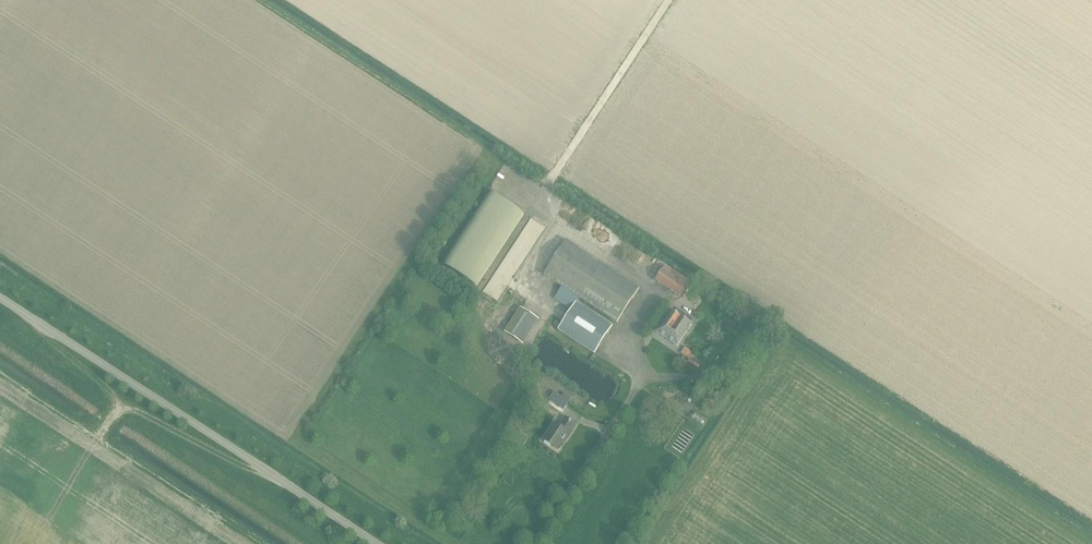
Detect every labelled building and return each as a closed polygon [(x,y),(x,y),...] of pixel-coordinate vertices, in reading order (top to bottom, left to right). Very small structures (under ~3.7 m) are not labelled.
[(524,214),(487,191),(439,264),(476,287),(524,214)] [(617,323),(639,289),(566,241),(543,275),(617,323)] [(655,281),(682,298),(691,284),(664,267),(655,281)] [(595,354),(612,326),(576,303),(559,330),(595,354)] [(508,330),(524,340),(539,317),(523,307),(508,330)] [(678,346),(691,324),(685,320),(687,316),(679,310),(676,315),(670,310),(656,332),(678,346)] [(690,360),(694,354),(685,348),(681,354),(690,360)] [(554,393),(549,401),(557,406),(561,401),(567,405),(571,399),(565,394),(562,398),(554,393)] [(567,438),(576,425),(565,418),(560,427),(555,424),(544,440),(557,449),(566,437),(567,438)] [(511,426),(505,435),(515,443),(522,433),(511,426)]
